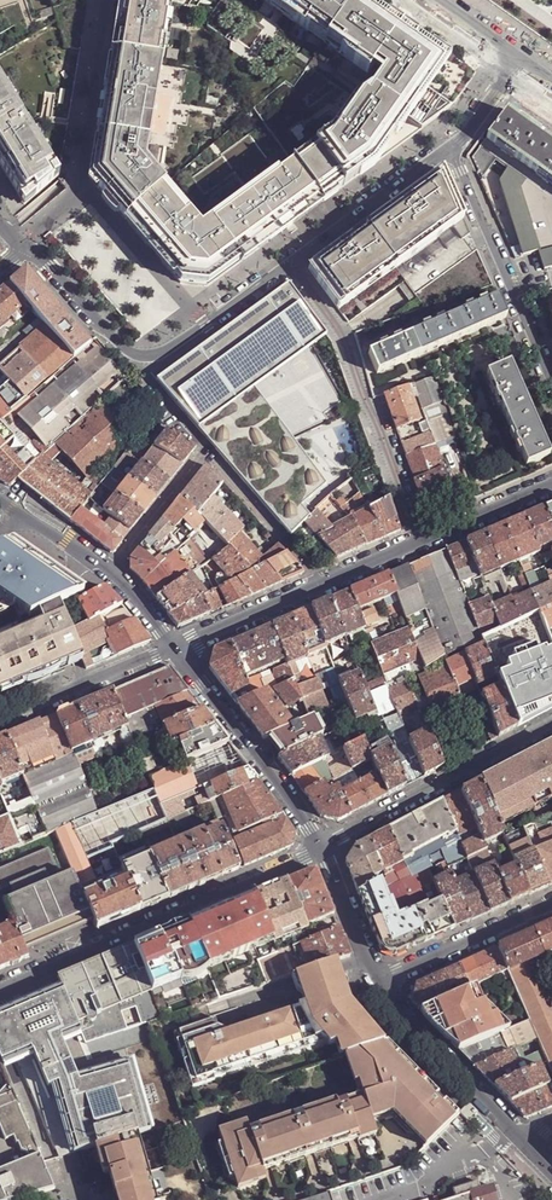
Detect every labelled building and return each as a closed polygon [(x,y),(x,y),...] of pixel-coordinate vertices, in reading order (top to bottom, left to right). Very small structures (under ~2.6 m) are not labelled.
[(110,54),(156,62),(159,44),(153,43),(157,17),(163,18),(166,2),(166,0),(118,0),(110,54)] [(280,13),(289,0),(261,0),(280,13)] [(280,13),(307,32),(308,31),(324,43),(325,42),(328,37),(330,35),(352,3),(348,0),(289,0),(280,13)] [(369,15),(352,3),(330,35),(345,45),(341,50),(356,60),(353,66),(367,76),(397,34),(369,15)] [(163,18),(157,17),(153,43),(159,44),(161,45),(165,19),(163,18)] [(411,45),(397,34),(375,65),(387,74),(389,76),(411,45)] [(345,45),(330,35),(328,37),(325,42),(324,43),(323,45),(317,53),(339,68),(337,71),(346,77),(348,74),(362,84),(367,76),(353,66),(356,60),(341,50),(345,45)] [(295,166),(317,196),(331,186),(333,188),(340,184),(343,187),(361,173),(365,167),(360,163),(358,155),(356,145),(370,159),(380,145),(391,130),(399,118),(421,87),(425,90),(441,66),(411,45),(389,76),(387,74),(362,110),(358,107),(353,115),(349,112),(343,120),(342,119),(333,132),(336,135),(329,146),(312,158),(310,155),(295,166)] [(156,62),(110,54),(91,180),(127,221),(132,216),(144,229),(143,231),(155,245),(181,222),(185,218),(173,204),(172,206),(160,192),(165,187),(145,163),(161,62),(156,62)] [(421,87),(399,118),(403,120),(418,131),(449,108),(466,83),(441,66),(425,90),(421,87)] [(5,173),(8,171),(26,199),(35,191),(36,193),(57,176),(58,177),(60,175),(61,168),(37,130),(30,134),(14,108),(16,106),(6,91),(4,93),(0,87),(0,165),(5,173)] [(219,97),(207,96),(206,103),(218,105),(219,97)] [(551,183),(551,143),(505,110),(486,136),(551,183)] [(394,132),(403,120),(399,118),(391,130),(394,132)] [(479,146),(495,157),(507,166),(525,178),(551,197),(551,183),(486,136),(479,146)] [(361,173),(375,163),(373,161),(384,147),(380,145),(370,159),(356,145),(358,155),(360,163),(365,167),(361,173)] [(495,157),(479,146),(472,155),(481,176),(495,157)] [(256,206),(277,235),(292,224),(288,218),(302,207),(317,196),(295,166),(294,164),(279,175),(280,177),(266,188),(271,195),(264,200),(256,206)] [(525,178),(507,166),(498,180),(522,256),(539,251),(518,187),(525,178)] [(25,205),(58,177),(57,176),(36,193),(35,191),(26,199),(8,171),(5,173),(25,205)] [(493,287),(441,171),(365,228),(368,231),(354,242),(351,238),(309,269),(335,305),(392,263),(425,308),(445,300),(467,293),(493,287)] [(280,177),(279,175),(277,173),(255,189),(264,200),(271,195),(266,188),(280,177)] [(539,251),(551,248),(551,197),(525,178),(518,187),(539,251)] [(331,186),(317,196),(302,207),(307,213),(343,187),(340,184),(333,188),(331,186)] [(190,215),(165,187),(160,192),(172,206),(173,204),(185,218),(190,215)] [(233,206),(236,209),(251,198),(256,206),(264,200),(255,189),(233,206)] [(236,209),(214,225),(235,255),(236,256),(251,245),(265,235),(269,241),(277,235),(256,206),(251,198),(236,209)] [(288,218),(292,224),(307,213),(302,207),(288,218)] [(202,228),(190,215),(185,218),(181,222),(187,229),(189,226),(198,237),(214,225),(211,221),(202,228)] [(144,229),(132,216),(127,221),(138,235),(143,231),(144,229)] [(186,277),(202,279),(235,255),(214,225),(198,237),(189,226),(187,229),(181,222),(155,245),(167,259),(169,258),(181,273),(186,277)] [(351,238),(354,242),(368,231),(365,228),(351,238)] [(138,235),(151,249),(155,245),(143,231),(138,235)] [(251,245),(255,251),(269,241),(265,235),(251,245)] [(151,249),(163,263),(167,259),(155,245),(151,249)] [(255,251),(251,245),(236,256),(240,261),(241,262),(255,251)] [(539,251),(545,270),(551,268),(551,248),(539,251)] [(181,273),(177,277),(182,283),(206,285),(240,261),(236,256),(235,255),(202,279),(186,277),(181,273)] [(167,259),(163,263),(176,278),(177,277),(181,273),(169,258),(167,259)] [(86,274),(122,318),(132,310),(135,314),(126,321),(134,331),(160,310),(153,302),(150,304),(129,278),(120,284),(114,277),(112,278),(100,263),(86,274)] [(64,347),(74,359),(83,352),(91,344),(81,333),(56,303),(55,302),(49,295),(26,269),(9,284),(31,310),(33,311),(34,312),(40,320),(45,326),(64,347)] [(158,379),(291,535),(300,528),(305,523),(311,517),(301,508),(326,486),(294,440),(351,412),(313,345),(327,334),(290,283),(158,379)] [(0,292),(0,346),(10,337),(8,334),(33,311),(31,310),(9,284),(0,292)] [(454,317),(463,337),(506,318),(498,298),(454,317)] [(412,335),(421,356),(463,337),(454,317),(412,335)] [(28,341),(45,326),(40,320),(24,335),(28,341)] [(25,398),(26,400),(74,359),(64,347),(45,326),(28,341),(0,365),(0,369),(10,381),(25,398)] [(421,356),(412,335),(369,354),(377,374),(421,356)] [(39,438),(49,450),(56,443),(127,377),(114,364),(105,355),(106,354),(106,353),(95,341),(91,344),(83,352),(74,359),(26,400),(14,411),(39,438)] [(483,365),(487,374),(496,369),(493,360),(483,365)] [(498,401),(506,420),(530,409),(524,396),(520,387),(510,364),(496,369),(487,374),(495,393),(494,394),(497,401),(498,401)] [(435,377),(414,384),(424,410),(444,403),(435,377)] [(132,396),(139,390),(129,379),(122,385),(132,396)] [(10,410),(25,398),(10,381),(0,389),(0,398),(10,410)] [(113,393),(123,404),(132,396),(122,385),(113,393)] [(385,396),(397,429),(421,421),(419,416),(416,408),(408,386),(385,395),(385,396)] [(5,418),(10,414),(12,413),(10,410),(0,398),(0,423),(5,418)] [(431,433),(436,445),(456,438),(444,403),(424,410),(427,421),(431,433)] [(86,478),(88,480),(132,438),(124,429),(115,419),(103,404),(58,445),(66,455),(79,470),(86,478)] [(549,456),(530,409),(506,420),(515,439),(514,440),(517,446),(518,446),(526,466),(549,456)] [(120,414),(115,419),(124,429),(130,424),(120,414)] [(151,420),(139,436),(146,442),(155,448),(167,432),(151,420)] [(426,432),(427,435),(431,433),(427,421),(420,424),(423,433),(426,432)] [(15,438),(0,424),(0,452),(15,438)] [(155,448),(183,465),(196,448),(167,432),(155,448)] [(402,444),(407,456),(436,445),(431,433),(427,435),(402,444)] [(134,443),(141,448),(146,442),(139,436),(134,443)] [(18,480),(17,479),(37,461),(15,438),(0,452),(0,481),(10,487),(18,480)] [(32,444),(43,455),(49,450),(39,438),(33,444),(32,444)] [(49,462),(51,463),(59,455),(66,455),(58,445),(56,443),(49,450),(43,455),(42,456),(49,462)] [(407,456),(416,481),(445,470),(436,445),(407,456)] [(150,454),(142,463),(170,482),(183,465),(155,448),(150,454)] [(126,452),(114,468),(121,473),(129,464),(135,457),(126,452)] [(68,477),(71,475),(76,469),(59,455),(51,463),(68,477)] [(53,508),(70,522),(81,509),(89,499),(92,496),(80,486),(74,481),(68,477),(51,463),(49,462),(42,456),(37,461),(17,479),(18,480),(53,508)] [(129,479),(157,498),(170,482),(142,463),(137,470),(129,479)] [(181,497),(197,513),(212,496),(214,493),(223,483),(206,465),(181,497)] [(76,472),(84,481),(86,478),(79,470),(76,472)] [(416,481),(423,501),(451,489),(445,470),(416,481)] [(117,495),(144,515),(157,498),(129,479),(117,495)] [(223,483),(214,493),(217,495),(226,486),(223,483)] [(92,496),(89,499),(95,504),(99,498),(94,493),(92,496)] [(358,505),(365,500),(364,498),(361,494),(358,496),(354,499),(358,505)] [(113,519),(130,532),(144,515),(117,495),(104,511),(113,519)] [(199,515),(205,522),(211,528),(226,511),(212,496),(197,513),(199,515)] [(168,546),(174,552),(183,544),(185,541),(205,522),(199,515),(197,513),(181,497),(175,503),(162,519),(160,523),(149,536),(159,545),(163,549),(164,550),(168,546)] [(401,530),(389,498),(370,508),(384,538),(401,530)] [(96,521),(104,511),(95,504),(89,499),(81,509),(96,521)] [(249,518),(252,515),(247,510),(241,502),(237,499),(234,502),(249,518)] [(347,512),(350,515),(352,512),(347,505),(343,508),(345,509),(347,512)] [(544,507),(525,515),(538,550),(551,543),(551,526),(544,507)] [(352,517),(366,545),(384,538),(370,508),(352,517)] [(113,554),(123,541),(105,528),(96,521),(81,509),(70,522),(82,529),(99,543),(113,554)] [(211,528),(226,544),(239,532),(241,530),(243,528),(226,511),(211,528)] [(333,529),(317,512),(311,517),(305,523),(318,537),(333,529)] [(538,550),(525,515),(506,524),(520,561),(539,552),(538,550)] [(248,524),(252,527),(258,521),(254,517),(248,524)] [(366,545),(352,517),(333,529),(318,537),(337,557),(366,545)] [(105,528),(123,541),(130,532),(113,519),(105,528)] [(248,524),(243,528),(241,530),(243,533),(250,527),(248,524)] [(486,532),(501,569),(520,561),(506,524),(486,532)] [(289,538),(298,548),(301,545),(297,539),(302,534),(301,533),(303,530),(300,528),(291,535),(289,538)] [(239,532),(247,541),(249,540),(243,533),(241,530),(239,532)] [(267,539),(271,535),(266,530),(262,533),(267,539)] [(266,563),(267,563),(263,558),(247,541),(239,532),(226,544),(229,546),(252,571),(266,563)] [(486,532),(467,541),(481,577),(497,571),(501,569),(486,532)] [(131,569),(144,581),(165,561),(158,554),(163,549),(159,545),(149,536),(131,558),(131,569)] [(467,541),(446,550),(455,572),(461,587),(469,583),(481,577),(467,541)] [(0,548),(0,603),(3,602),(4,605),(7,603),(30,619),(39,615),(59,604),(84,591),(12,542),(5,546),(0,548)] [(174,552),(190,574),(194,572),(196,571),(200,568),(197,563),(185,548),(183,544),(174,552)] [(271,560),(286,552),(279,545),(267,555),(271,560)] [(169,556),(174,552),(168,546),(164,550),(163,550),(169,556)] [(238,578),(252,571),(229,546),(213,559),(224,571),(234,581),(238,578)] [(435,633),(444,656),(463,647),(482,639),(482,637),(479,632),(478,629),(470,608),(465,597),(464,594),(461,587),(455,572),(446,550),(409,566),(425,608),(432,625),(435,633)] [(149,589),(157,598),(190,574),(174,552),(169,556),(165,561),(144,581),(149,589)] [(304,572),(286,552),(271,560),(267,563),(266,563),(282,582),(294,576),(304,572)] [(202,566),(204,569),(212,563),(210,560),(204,564),(202,566)] [(266,589),(282,582),(266,563),(252,571),(266,589)] [(530,585),(532,584),(536,583),(528,564),(522,566),(524,571),(525,574),(530,585)] [(409,566),(389,574),(397,594),(400,602),(401,604),(406,616),(418,611),(425,608),(409,566)] [(220,588),(234,581),(224,571),(219,573),(217,574),(216,578),(217,582),(220,588)] [(238,578),(251,595),(266,589),(252,571),(238,578)] [(204,597),(207,595),(190,574),(157,598),(170,615),(204,597)] [(370,583),(350,591),(365,628),(379,622),(372,605),(380,602),(397,594),(389,574),(370,583)] [(524,588),(530,586),(530,585),(525,574),(521,575),(519,576),(524,588)] [(240,600),(251,595),(238,578),(234,581),(220,588),(228,605),(240,600)] [(509,590),(506,582),(502,583),(498,584),(503,596),(510,594),(509,590)] [(461,587),(464,594),(472,590),(469,583),(461,587)] [(551,583),(534,590),(532,591),(539,611),(551,605),(551,585),(551,583)] [(61,608),(70,630),(89,622),(99,617),(124,606),(105,588),(88,595),(81,599),(78,600),(84,613),(73,618),(67,604),(61,607),(61,608)] [(211,613),(222,608),(215,591),(207,595),(204,597),(211,613)] [(350,591),(331,599),(346,637),(365,628),(350,591)] [(520,619),(539,611),(532,591),(513,599),(520,619)] [(465,597),(470,608),(474,607),(469,596),(465,597)] [(170,615),(178,627),(211,613),(204,597),(170,615)] [(311,608),(326,646),(346,637),(331,599),(311,608)] [(501,629),(520,619),(513,599),(493,608),(498,621),(498,623),(501,629)] [(470,608),(478,629),(498,621),(493,608),(491,604),(490,600),(474,607),(470,608)] [(24,677),(25,679),(58,666),(56,663),(79,653),(70,630),(61,608),(61,607),(59,604),(39,615),(41,624),(0,641),(0,687),(24,677)] [(539,611),(548,631),(551,629),(551,605),(539,611)] [(134,619),(124,606),(99,617),(106,632),(134,619)] [(308,656),(327,649),(326,646),(311,608),(292,616),(308,656)] [(418,611),(425,628),(432,625),(425,608),(418,611)] [(507,701),(516,696),(535,686),(551,678),(551,642),(548,631),(539,611),(520,619),(501,629),(482,637),(482,639),(485,645),(497,676),(501,686),(507,701)] [(286,659),(288,663),(288,665),(308,656),(292,616),(272,625),(286,659)] [(89,622),(70,630),(79,653),(81,657),(94,650),(110,642),(105,633),(106,632),(99,617),(89,622)] [(134,619),(106,632),(105,633),(110,642),(117,656),(150,641),(134,619)] [(365,628),(372,646),(386,640),(379,622),(365,628)] [(255,632),(231,643),(245,677),(286,659),(272,625),(255,632)] [(429,637),(435,633),(432,625),(425,628),(429,637)] [(417,660),(422,658),(416,643),(411,630),(386,640),(372,646),(383,673),(417,660)] [(426,668),(444,656),(435,633),(429,637),(416,643),(422,658),(426,668)] [(94,650),(101,663),(117,656),(110,642),(94,650)] [(220,681),(232,696),(249,688),(246,680),(245,677),(231,643),(215,650),(211,668),(220,681)] [(478,685),(497,676),(485,645),(465,653),(476,679),(478,685)] [(82,660),(86,670),(101,663),(94,650),(81,657),(82,660)] [(82,660),(81,657),(79,653),(56,663),(58,666),(25,679),(24,677),(0,687),(0,695),(82,660)] [(456,688),(476,679),(465,653),(446,662),(448,666),(456,688)] [(355,659),(360,673),(364,671),(357,655),(354,657),(355,659)] [(417,660),(421,670),(426,668),(422,658),(417,660)] [(274,675),(279,686),(294,680),(291,671),(288,665),(288,663),(275,669),(274,675)] [(461,701),(460,697),(456,688),(448,666),(420,678),(426,694),(433,711),(434,714),(462,702),(461,701)] [(111,691),(123,719),(144,710),(152,707),(155,706),(188,692),(184,686),(169,667),(147,676),(138,680),(111,691)] [(291,671),(294,680),(302,698),(309,695),(298,668),(291,671)] [(384,677),(388,684),(401,679),(397,671),(384,677)] [(348,701),(368,692),(366,685),(360,673),(340,681),(348,701)] [(249,688),(253,697),(261,694),(254,677),(246,680),(249,688)] [(368,692),(388,684),(384,677),(366,685),(368,692)] [(518,727),(539,716),(551,709),(551,678),(535,686),(537,692),(536,693),(528,698),(526,701),(519,704),(510,709),(518,727)] [(479,688),(478,685),(476,679),(456,688),(460,697),(479,688)] [(276,692),(281,698),(287,706),(302,700),(302,698),(294,680),(279,686),(274,688),(276,692)] [(418,703),(416,698),(409,682),(390,690),(396,705),(399,711),(418,703)] [(377,713),(396,705),(390,690),(388,684),(368,692),(377,713)] [(499,737),(518,727),(510,709),(507,701),(501,686),(482,695),(499,737)] [(232,696),(238,704),(253,697),(249,688),(232,696)] [(65,736),(71,750),(89,742),(89,741),(100,737),(118,729),(126,726),(123,719),(111,691),(82,704),(56,715),(65,736)] [(155,706),(163,725),(202,710),(188,692),(155,706)] [(238,704),(264,738),(269,735),(292,726),(283,714),(279,709),(274,702),(266,692),(261,694),(253,697),(238,704)] [(348,701),(357,722),(377,713),(368,692),(348,701)] [(491,741),(499,737),(482,695),(481,692),(474,695),(490,737),(491,741)] [(309,695),(302,698),(302,700),(310,716),(321,711),(314,693),(309,695)] [(423,715),(433,711),(426,694),(416,698),(418,703),(423,715)] [(507,701),(510,709),(519,704),(516,696),(507,701)] [(281,698),(274,702),(279,709),(283,707),(287,706),(281,698)] [(479,747),(486,744),(468,698),(461,701),(462,702),(479,747)] [(345,727),(357,722),(348,701),(334,708),(338,719),(342,728),(345,727)] [(152,707),(144,710),(151,725),(154,724),(153,721),(157,719),(152,707)] [(338,719),(334,708),(330,709),(314,716),(320,728),(338,719)] [(144,710),(123,719),(126,726),(131,738),(135,736),(152,729),(151,725),(144,710)] [(215,727),(202,710),(163,725),(165,730),(171,745),(178,742),(215,727)] [(65,736),(56,715),(5,736),(14,757),(65,736)] [(278,747),(284,754),(321,738),(323,736),(320,728),(314,716),(310,718),(292,726),(269,735),(278,747)] [(382,727),(379,720),(373,722),(376,729),(382,727)] [(345,727),(347,732),(359,727),(357,722),(345,727)] [(131,738),(126,726),(118,729),(120,734),(119,734),(123,744),(132,740),(131,738)] [(178,742),(186,761),(228,743),(215,727),(178,742)] [(425,776),(444,766),(440,756),(429,729),(410,739),(425,776)] [(171,745),(165,730),(150,736),(156,751),(171,745)] [(5,736),(0,739),(0,786),(22,777),(14,757),(5,736)] [(71,750),(65,736),(14,757),(22,777),(32,799),(35,806),(35,807),(86,786),(78,768),(71,750)] [(102,742),(100,737),(89,741),(89,742),(95,755),(96,755),(102,753),(99,748),(102,746),(102,742)] [(279,757),(292,774),(310,766),(325,759),(329,757),(321,738),(284,754),(279,757)] [(406,786),(425,776),(410,739),(391,749),(406,786)] [(354,768),(354,769),(373,760),(371,756),(369,751),(367,746),(364,740),(345,749),(347,753),(350,759),(354,768)] [(71,750),(78,768),(97,760),(95,755),(89,742),(71,750)] [(247,768),(228,743),(186,761),(185,761),(197,789),(202,786),(247,768)] [(544,820),(551,816),(551,743),(537,752),(519,761),(544,820)] [(387,796),(406,786),(391,749),(390,747),(384,749),(371,756),(373,760),(378,773),(387,796)] [(444,766),(458,759),(455,748),(440,756),(444,766)] [(310,766),(323,784),(325,782),(333,779),(334,778),(329,769),(325,759),(310,766)] [(346,772),(354,768),(350,759),(329,769),(334,778),(346,772)] [(185,761),(179,763),(157,772),(148,776),(153,790),(160,804),(193,791),(197,789),(185,761)] [(481,781),(504,834),(505,838),(518,832),(525,829),(544,820),(519,761),(500,770),(481,781)] [(292,774),(305,792),(323,784),(310,766),(292,774)] [(156,768),(146,772),(148,776),(157,772),(156,768)] [(258,782),(247,768),(202,786),(209,803),(210,802),(222,797),(258,782)] [(358,777),(354,769),(354,768),(346,772),(351,781),(358,777)] [(337,787),(341,792),(350,787),(352,784),(351,781),(346,772),(334,778),(333,779),(337,787)] [(341,792),(352,814),(387,796),(378,773),(372,776),(370,777),(367,778),(363,781),(360,783),(350,787),(341,792)] [(481,836),(485,844),(500,836),(504,834),(481,781),(462,791),(478,827),(481,836)] [(282,814),(258,782),(222,797),(229,815),(237,834),(261,823),(282,814)] [(339,821),(352,814),(341,792),(337,787),(329,790),(325,782),(323,784),(305,792),(321,816),(339,821)] [(54,832),(98,813),(86,786),(35,807),(47,835),(54,832)] [(202,786),(197,789),(193,791),(199,807),(209,803),(202,786)] [(72,875),(78,886),(90,881),(94,879),(85,859),(112,848),(110,843),(138,831),(166,820),(160,804),(153,790),(117,805),(98,813),(54,832),(72,875)] [(193,791),(160,804),(166,820),(166,821),(187,812),(192,810),(199,807),(193,791)] [(478,827),(462,791),(443,801),(456,830),(458,834),(458,836),(478,827)] [(47,835),(35,807),(35,806),(10,817),(6,810),(0,794),(0,854),(47,835)] [(210,802),(217,820),(229,815),(222,797),(210,802)] [(6,810),(10,817),(35,806),(32,799),(6,810)] [(390,829),(402,859),(412,853),(413,855),(447,837),(446,835),(456,830),(443,801),(424,811),(405,821),(390,829)] [(187,812),(166,821),(169,826),(190,817),(189,815),(187,812)] [(286,819),(282,814),(261,823),(263,829),(286,819)] [(191,819),(196,831),(201,830),(196,818),(191,819)] [(296,834),(286,819),(263,829),(236,840),(233,841),(244,866),(265,857),(291,846),(296,834)] [(166,821),(166,820),(138,831),(141,838),(169,826),(166,821)] [(263,829),(261,823),(237,834),(234,835),(236,840),(263,829)] [(221,829),(219,825),(202,833),(203,836),(221,829)] [(239,868),(225,838),(221,829),(203,836),(221,876),(228,873),(231,872),(239,868)] [(402,859),(390,829),(370,840),(383,872),(386,871),(390,869),(400,865),(404,863),(402,859)] [(549,887),(551,885),(551,829),(540,834),(545,846),(535,851),(534,850),(514,859),(514,860),(517,865),(530,896),(549,887)] [(518,832),(520,839),(525,850),(533,847),(525,829),(518,832)] [(448,839),(458,834),(456,830),(446,835),(447,837),(448,839)] [(505,838),(508,844),(520,839),(518,832),(505,838)] [(202,833),(176,844),(195,888),(206,883),(221,876),(203,836),(202,833)] [(385,875),(386,879),(411,875),(463,848),(462,845),(461,841),(458,836),(458,834),(448,839),(447,837),(413,855),(414,857),(404,863),(400,865),(402,870),(393,875),(390,869),(386,871),(387,874),(385,875)] [(462,845),(463,848),(467,858),(468,859),(479,854),(487,850),(485,844),(481,836),(466,844),(462,845)] [(383,872),(370,840),(356,846),(346,862),(359,893),(378,884),(374,876),(383,872)] [(195,888),(176,844),(149,855),(168,899),(179,894),(195,888)] [(90,916),(83,898),(78,886),(72,875),(61,880),(48,850),(0,870),(0,892),(8,889),(13,901),(3,905),(7,912),(13,926),(21,945),(90,916)] [(479,854),(482,863),(491,859),(487,850),(479,854)] [(503,853),(507,863),(514,860),(514,859),(510,850),(503,853)] [(414,857),(413,855),(412,853),(402,859),(404,863),(414,857)] [(468,859),(472,867),(482,863),(479,854),(468,859)] [(151,906),(168,899),(149,855),(121,868),(123,872),(126,879),(139,911),(151,906)] [(469,877),(474,874),(473,870),(472,867),(468,859),(467,858),(462,861),(469,877)] [(496,858),(491,860),(494,865),(495,869),(499,867),(496,858)] [(400,865),(390,869),(393,875),(402,870),(400,865)] [(474,874),(491,912),(510,904),(498,875),(495,869),(494,865),(481,871),(474,874)] [(498,875),(510,904),(530,896),(517,865),(498,875)] [(315,868),(287,880),(305,925),(333,913),(315,868)] [(109,886),(126,879),(123,872),(105,879),(109,886)] [(455,929),(472,921),(455,883),(451,874),(434,882),(435,883),(442,901),(455,929)] [(455,883),(472,921),(491,912),(474,874),(469,877),(455,883)] [(396,914),(399,921),(407,917),(406,915),(412,912),(420,908),(428,905),(429,907),(442,901),(435,883),(421,889),(413,878),(411,875),(386,879),(380,882),(389,902),(391,901),(396,914)] [(93,922),(96,929),(109,924),(107,920),(114,917),(125,912),(127,916),(139,911),(126,879),(109,886),(95,892),(83,898),(90,916),(93,922)] [(258,965),(259,964),(267,983),(287,976),(301,972),(291,948),(300,944),(309,969),(332,961),(350,955),(339,927),(325,933),(317,937),(310,939),(306,928),(287,880),(254,894),(275,954),(257,962),(258,965)] [(83,898),(95,892),(92,885),(90,881),(78,886),(83,898)] [(381,949),(395,955),(426,942),(414,914),(413,915),(407,917),(399,921),(397,922),(394,915),(389,902),(380,882),(378,884),(359,893),(372,925),(381,949)] [(187,922),(218,1000),(243,992),(261,985),(266,984),(258,965),(257,962),(275,954),(254,894),(209,913),(187,922)] [(426,942),(455,929),(442,901),(429,907),(421,911),(414,914),(426,942)] [(13,926),(7,912),(0,915),(0,931),(13,926)] [(24,951),(93,922),(90,916),(21,945),(24,951)] [(188,1007),(189,1010),(191,1009),(210,1003),(218,1000),(187,922),(155,936),(165,961),(169,960),(171,965),(177,982),(183,997),(188,1007)] [(339,927),(337,922),(323,928),(325,933),(339,927)] [(499,949),(508,970),(509,971),(535,959),(551,952),(551,925),(499,949)] [(27,958),(24,951),(21,945),(13,926),(0,931),(0,970),(1,969),(27,958)] [(312,926),(306,928),(310,939),(317,937),(312,926)] [(155,936),(133,946),(161,1016),(188,1007),(183,997),(177,982),(171,965),(169,960),(165,961),(155,936)] [(80,1032),(85,1044),(123,1031),(116,1010),(137,1003),(144,1024),(147,1023),(148,1024),(162,1019),(161,1016),(133,946),(80,968),(57,978),(61,987),(73,1016),(80,1032)] [(508,970),(499,949),(485,955),(472,960),(459,966),(469,988),(508,970)] [(537,965),(551,958),(551,952),(535,959),(537,965)] [(535,959),(509,971),(530,1021),(532,1025),(551,1016),(551,998),(537,965),(535,959)] [(212,1018),(176,1031),(187,1061),(182,1063),(190,1088),(213,1081),(210,1072),(247,1059),(248,1062),(324,1035),(327,1045),(338,1041),(343,1056),(349,1054),(376,1045),(375,1042),(373,1034),(370,1034),(367,1028),(364,1029),(360,1019),(357,1019),(355,1012),(350,1014),(332,961),(309,969),(301,972),(287,976),(294,995),(300,993),(303,1003),(270,1014),(269,1012),(254,1017),(255,1019),(226,1029),(215,1026),(212,1018)] [(413,1004),(420,1010),(451,996),(449,990),(453,988),(456,987),(457,989),(459,993),(469,988),(459,966),(416,985),(413,1004)] [(451,996),(420,1010),(459,1051),(501,1033),(530,1021),(509,971),(508,970),(469,988),(459,993),(451,996)] [(40,1049),(82,1149),(96,1145),(132,1134),(138,1133),(150,1129),(131,1059),(76,1077),(61,1040),(80,1032),(73,1016),(61,987),(21,1004),(40,1049)] [(1,1065),(15,1060),(55,1157),(82,1149),(40,1049),(21,1004),(0,1013),(0,1063),(1,1065)] [(532,1025),(538,1038),(548,1062),(551,1071),(551,1016),(532,1025)] [(538,1038),(532,1025),(530,1021),(501,1033),(509,1050),(538,1038)] [(176,1031),(171,1033),(182,1063),(187,1061),(176,1031)] [(509,1051),(509,1050),(501,1033),(459,1051),(475,1067),(509,1051)] [(548,1062),(538,1038),(509,1050),(509,1051),(521,1074),(539,1066),(548,1062)] [(234,1179),(236,1188),(265,1179),(262,1170),(260,1164),(354,1133),(355,1134),(372,1129),(369,1119),(389,1113),(423,1148),(455,1117),(382,1043),(376,1045),(349,1054),(358,1083),(356,1084),(361,1096),(336,1105),(335,1102),(248,1131),(246,1122),(218,1132),(221,1141),(234,1179)] [(475,1067),(494,1086),(521,1074),(509,1051),(475,1067)] [(358,1083),(349,1054),(343,1056),(352,1085),(356,1084),(358,1083)] [(494,1086),(510,1102),(548,1085),(539,1066),(521,1074),(494,1086)] [(9,1083),(0,1086),(0,1129),(4,1140),(18,1134),(28,1130),(9,1083)] [(551,1107),(551,1084),(548,1085),(510,1102),(526,1118),(551,1107)] [(374,1134),(372,1129),(355,1134),(357,1138),(357,1140),(374,1134)] [(28,1130),(18,1134),(21,1140),(17,1142),(21,1151),(26,1152),(36,1148),(28,1130)] [(132,1134),(142,1173),(148,1171),(138,1133),(132,1134)] [(357,1138),(355,1134),(354,1133),(260,1164),(262,1170),(357,1138)] [(96,1145),(103,1173),(109,1172),(118,1199),(156,1199),(152,1185),(148,1171),(142,1173),(132,1134),(96,1145)] [(216,1143),(230,1181),(234,1179),(221,1141),(216,1143)] [(36,1148),(26,1152),(32,1154),(34,1159),(39,1156),(36,1148)] [(46,1174),(41,1161),(39,1156),(34,1159),(30,1160),(38,1177),(46,1174)] [(2,1172),(7,1185),(13,1199),(14,1199),(43,1191),(38,1177),(30,1160),(2,1172)] [(52,1189),(46,1174),(38,1177),(43,1191),(46,1191),(52,1189)] [(452,1190),(454,1198),(479,1190),(476,1182),(452,1190)] [(152,1185),(156,1199),(163,1199),(159,1183),(152,1185)] [(449,1199),(495,1199),(491,1186),(479,1190),(454,1198),(449,1199)] [(303,1199),(329,1199),(327,1192),(303,1199)]
